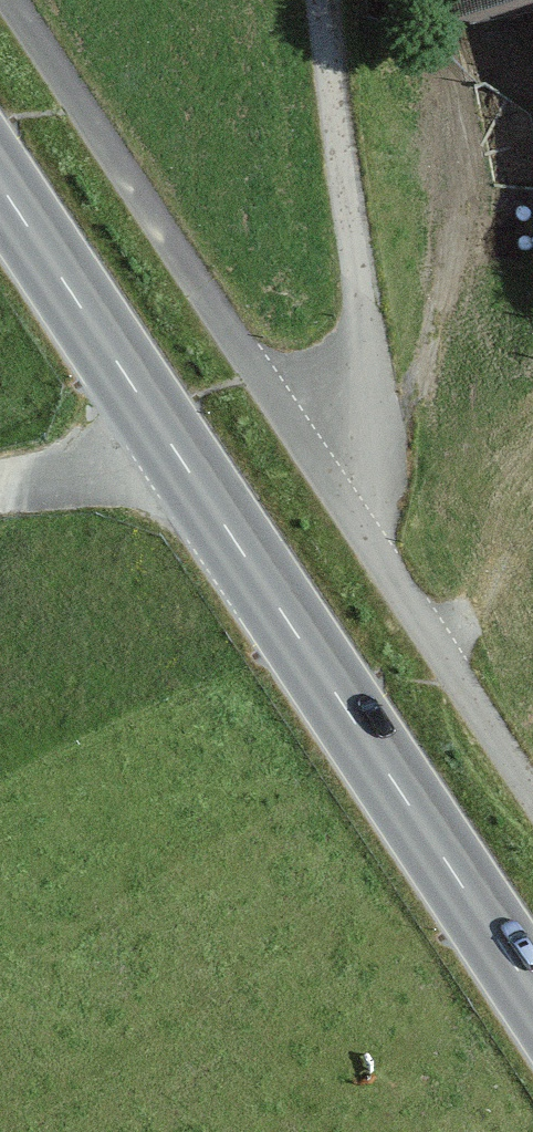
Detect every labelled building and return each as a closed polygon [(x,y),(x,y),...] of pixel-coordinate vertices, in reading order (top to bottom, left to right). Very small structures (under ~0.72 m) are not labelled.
[(443,35),(532,17),(532,0),(436,0),(443,35)]
